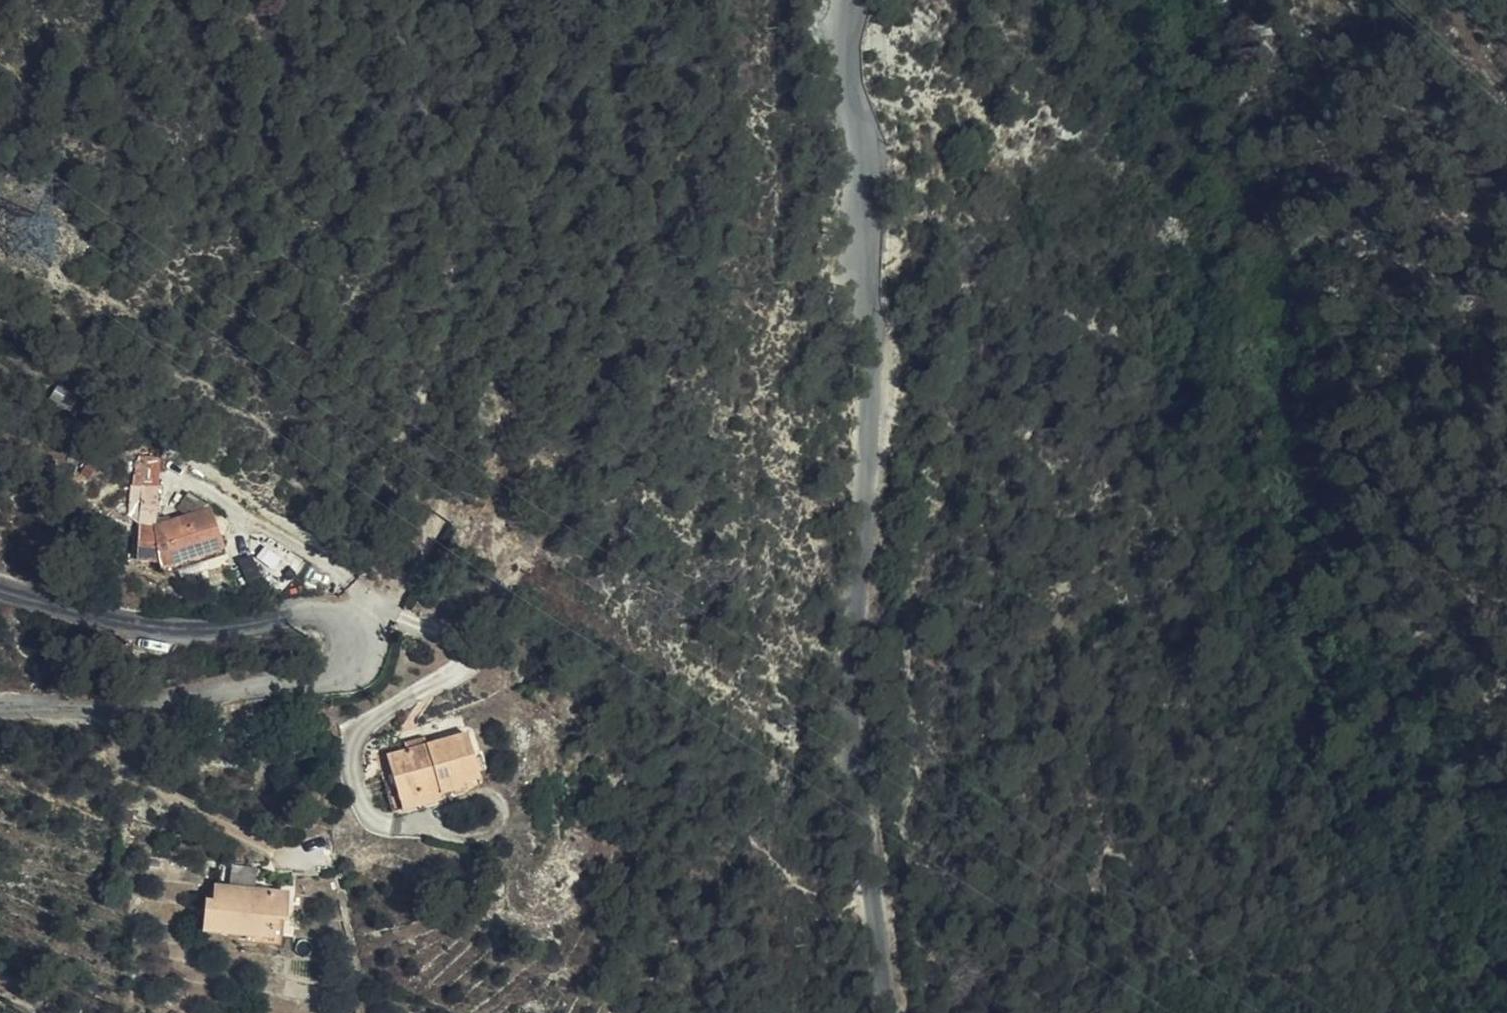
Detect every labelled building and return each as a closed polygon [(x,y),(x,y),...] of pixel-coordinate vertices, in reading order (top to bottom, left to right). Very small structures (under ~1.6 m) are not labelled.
[(159,470),(152,521),(185,548),(241,528),(226,489),(171,508),(180,438),(155,435),(151,467),(159,470)] [(185,548),(152,521),(149,538),(171,542),(173,552),(185,548)] [(390,812),(399,810),(398,799),(439,791),(440,797),(465,793),(465,787),(480,785),(473,740),(431,747),(411,751),(379,756),(390,812)] [(398,799),(399,810),(441,802),(440,797),(439,791),(398,799)] [(182,948),(263,942),(258,897),(187,903),(189,921),(180,921),(182,948)]
